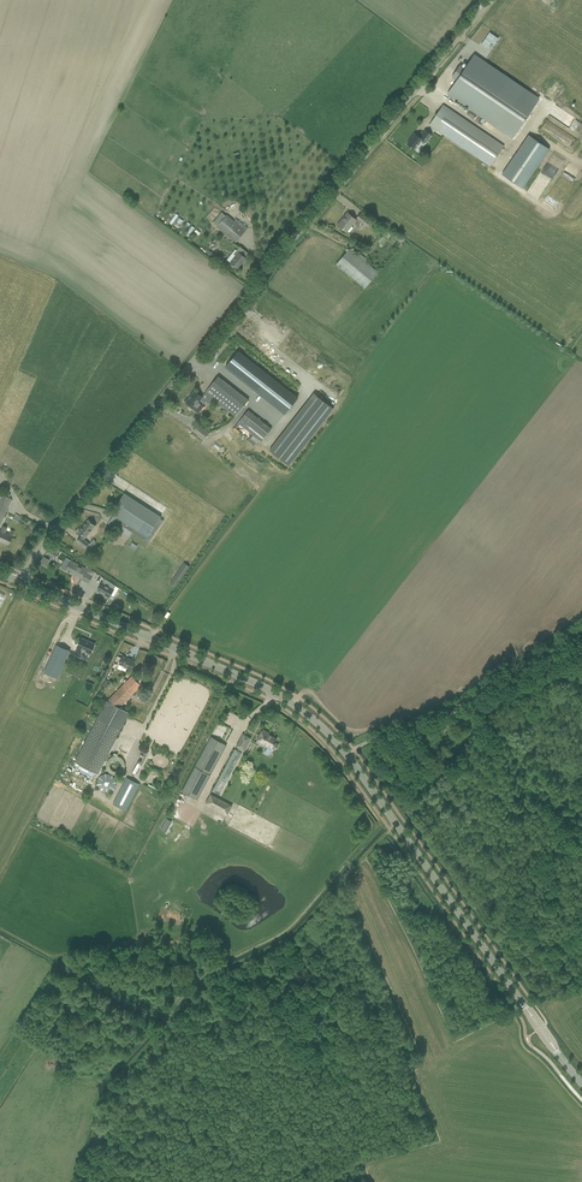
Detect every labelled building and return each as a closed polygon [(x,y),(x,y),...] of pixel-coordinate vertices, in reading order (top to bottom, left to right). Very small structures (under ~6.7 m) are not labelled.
[(490,32),(481,44),(487,48),(491,43),(491,42),(494,44),(499,38),(490,32)] [(465,68),(460,65),(452,77),(457,80),(448,93),(513,137),(539,99),(474,55),(465,68)] [(503,146),(479,129),(443,105),(429,125),(490,166),(503,146)] [(407,144),(415,150),(422,140),(426,142),(431,134),(426,130),(420,137),(415,134),(407,144)] [(529,135),(502,174),(522,188),(549,149),(529,135)] [(444,138),(437,148),(443,152),(450,142),(444,138)] [(348,213),(338,225),(347,232),(354,223),(360,228),(364,223),(367,225),(369,222),(360,214),(356,220),(348,213)] [(216,226),(236,242),(246,230),(226,214),(216,226)] [(237,251),(234,254),(236,255),(230,262),(238,268),(246,258),(245,257),(248,253),(240,246),(236,251),(237,251)] [(360,254),(358,256),(349,249),(336,264),(365,288),(378,272),(366,262),(367,260),(360,254)] [(285,414),(298,398),(238,351),(225,367),(285,414)] [(218,376),(205,393),(212,398),(235,416),(248,400),(218,376)] [(212,398),(205,393),(202,397),(195,391),(186,402),(193,408),(192,409),(198,413),(203,406),(202,405),(206,401),(209,403),(212,398)] [(314,393),(270,450),(289,465),(333,408),(314,393)] [(261,441),(271,428),(248,409),(238,422),(261,441)] [(193,431),(204,439),(209,433),(198,424),(193,431)] [(249,438),(247,440),(254,446),(256,443),(249,438)] [(161,517),(124,493),(113,510),(117,512),(115,515),(114,515),(117,517),(115,521),(146,540),(149,543),(155,534),(151,532),(161,517)] [(11,499),(2,495),(0,500),(0,524),(11,499)] [(96,526),(88,519),(78,531),(83,535),(81,537),(81,536),(77,541),(85,548),(89,543),(84,539),(86,537),(96,526)] [(0,531),(0,541),(7,545),(11,536),(6,534),(4,533),(6,528),(3,526),(0,531)] [(51,547),(47,553),(54,558),(58,552),(59,551),(53,545),(51,547)] [(44,557),(41,563),(46,566),(49,560),(44,557)] [(86,569),(71,560),(68,566),(65,565),(63,565),(61,568),(66,571),(81,579),(84,572),(86,569)] [(184,563),(170,583),(176,588),(190,567),(184,563)] [(84,572),(81,579),(89,583),(92,576),(84,572)] [(105,578),(102,582),(97,591),(109,597),(114,589),(116,586),(105,578)] [(78,588),(81,591),(86,586),(82,583),(78,588)] [(95,644),(82,638),(75,653),(80,656),(83,650),(91,654),(95,644)] [(47,667),(44,673),(58,679),(60,673),(70,651),(56,645),(47,667)] [(134,661),(123,656),(118,667),(122,669),(123,666),(131,670),(134,661)] [(132,677),(108,701),(107,701),(75,762),(98,774),(130,712),(119,707),(140,685),(132,677)] [(263,729),(256,742),(264,747),(264,746),(266,744),(268,745),(264,752),(268,754),(272,748),(276,750),(278,744),(275,742),(277,739),(269,734),(269,733),(263,729)] [(236,746),(244,750),(251,738),(243,734),(236,746)] [(226,745),(210,737),(181,791),(197,799),(226,745)] [(99,790),(115,790),(115,774),(100,774),(99,790)] [(127,778),(114,804),(125,810),(138,784),(127,778)] [(205,804),(226,815),(231,807),(210,795),(205,804)]
